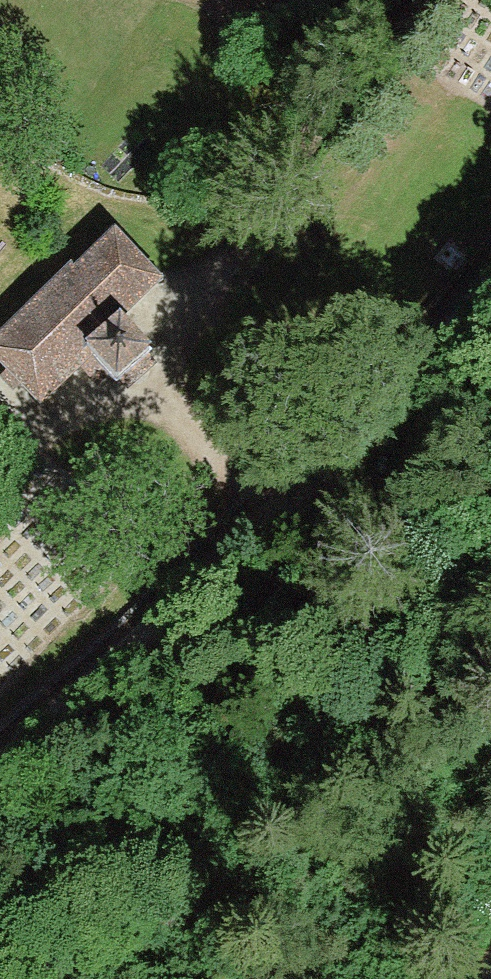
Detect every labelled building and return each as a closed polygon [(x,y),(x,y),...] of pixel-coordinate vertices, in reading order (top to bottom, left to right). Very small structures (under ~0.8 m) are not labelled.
[(0,343),(0,370),(39,410),(89,361),(119,392),(154,358),(124,329),(166,288),(112,233),(0,343)]
